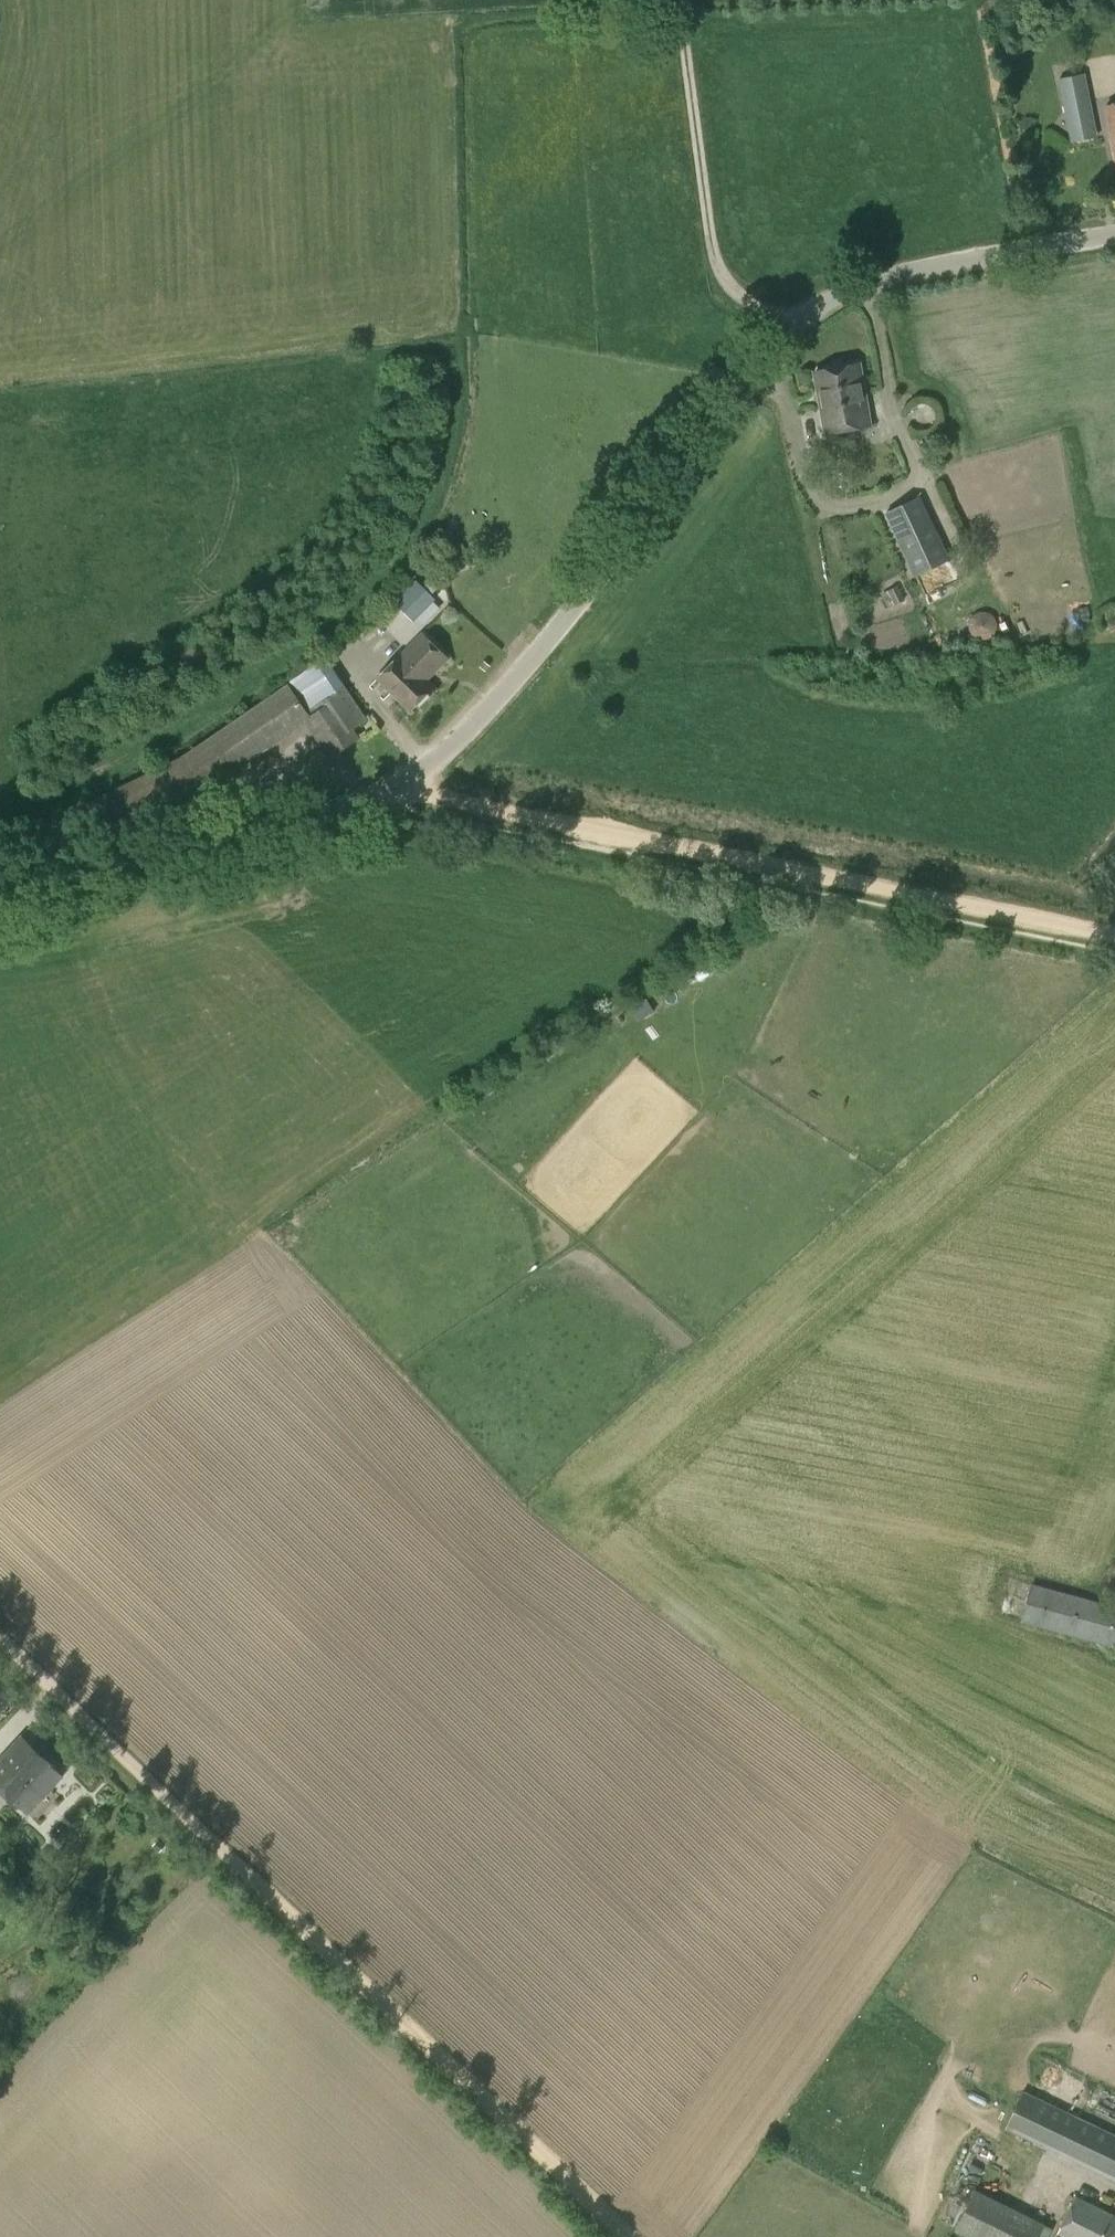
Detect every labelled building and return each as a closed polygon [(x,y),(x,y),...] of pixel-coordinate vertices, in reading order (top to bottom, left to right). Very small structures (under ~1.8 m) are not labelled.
[(1095,124),(1090,99),(1063,104),(1068,130),(1095,124)] [(1114,150),(1114,106),(1107,107),(1114,150)] [(826,432),(872,424),(863,369),(817,377),(826,432)] [(951,445),(945,433),(932,438),(938,451),(951,445)] [(887,512),(918,575),(950,560),(919,496),(887,512)] [(438,587),(427,577),(420,586),(416,581),(396,602),(414,620),(434,599),(431,596),(438,587)] [(882,593),(890,607),(905,598),(897,585),(882,593)] [(968,617),(972,638),(994,634),(990,613),(968,617)] [(423,635),(402,657),(424,679),(430,673),(431,674),(447,658),(423,635)] [(100,841),(204,787),(305,718),(328,752),(354,734),(349,728),(365,718),(323,656),(287,680),(180,754),(81,806),(100,841)] [(424,679),(402,657),(400,656),(378,679),(392,692),(393,691),(399,697),(398,698),(411,711),(434,688),(424,679)] [(1031,1583),(1021,1622),(1114,1648),(1114,1606),(1031,1583)] [(26,1811),(60,1774),(22,1737),(0,1760),(0,1792),(17,1807),(19,1805),(26,1811)] [(1006,2128),(1058,2154),(1114,2181),(1114,2135),(1025,2091),(1006,2128)] [(1045,2223),(975,2189),(954,2230),(967,2236),(1038,2236),(1045,2223)] [(1075,2196),(1055,2236),(1114,2236),(1114,2216),(1075,2196)]
